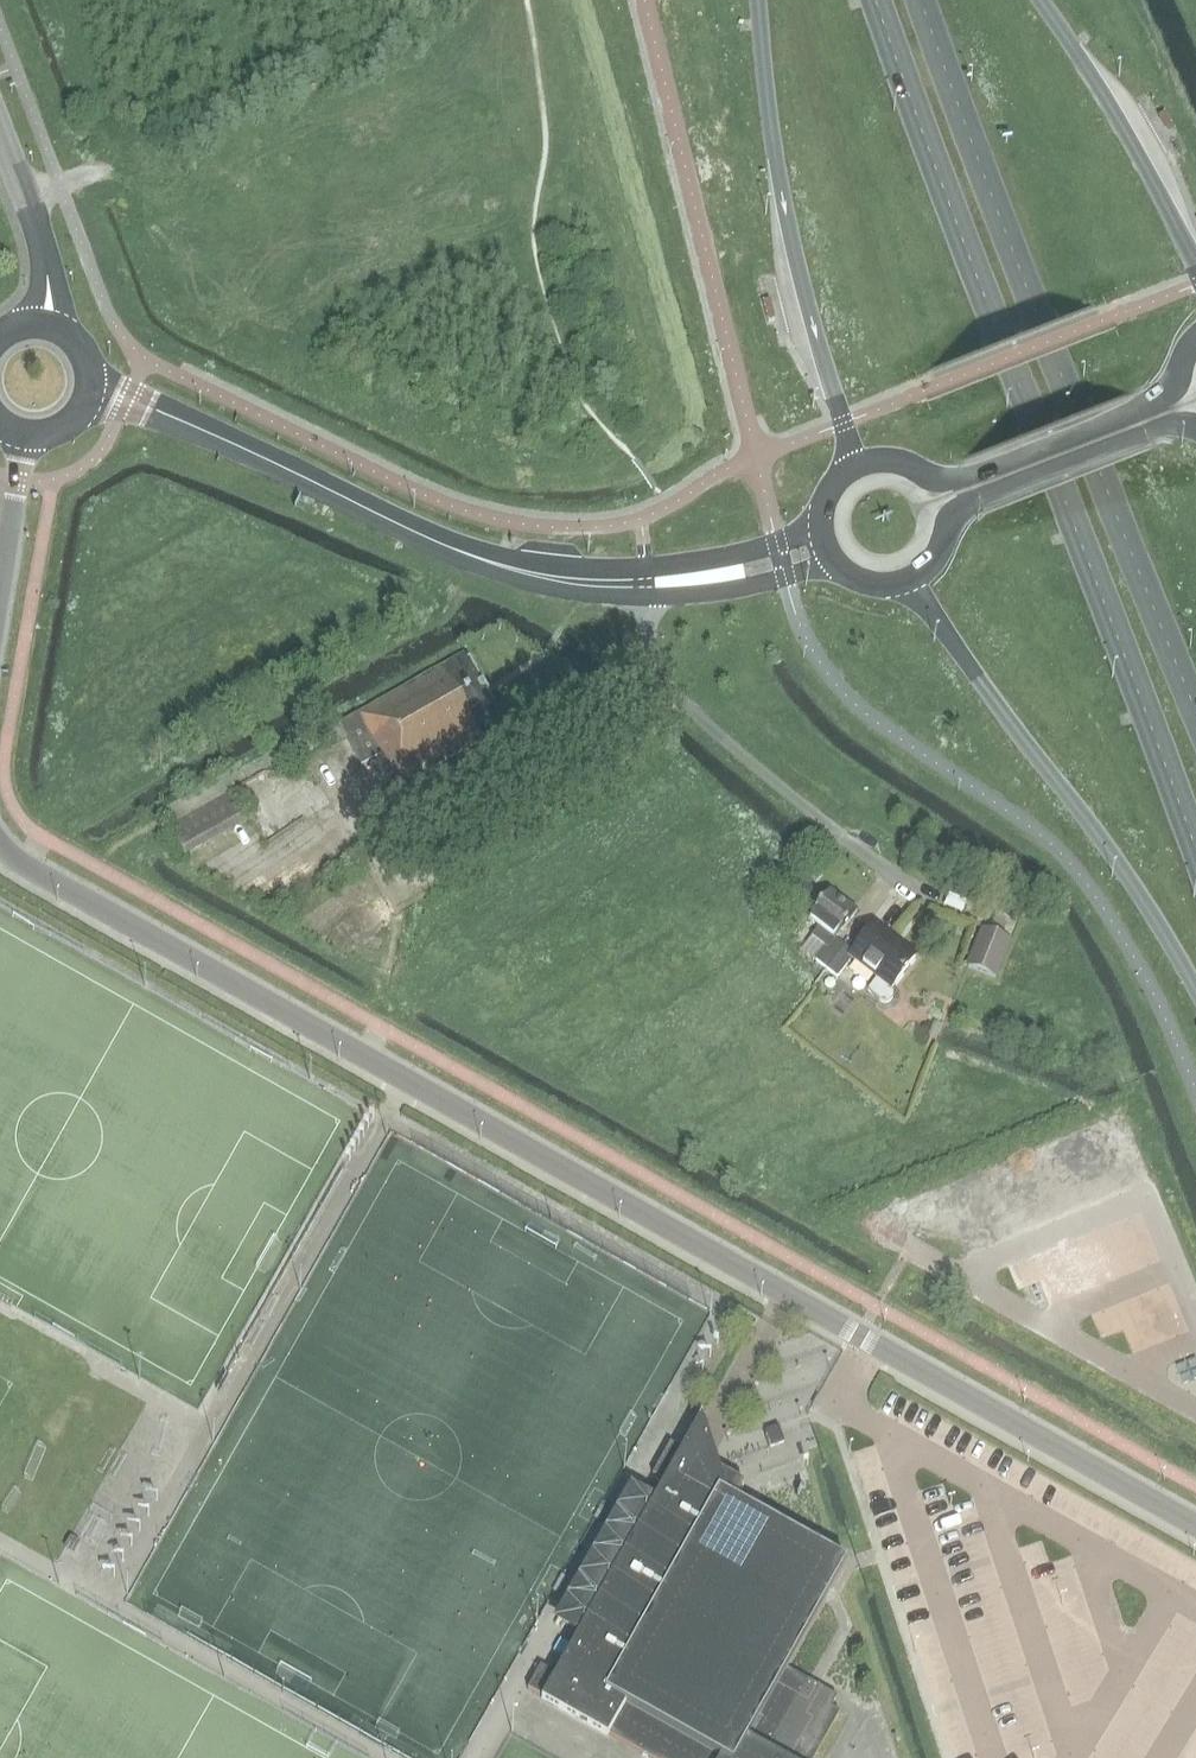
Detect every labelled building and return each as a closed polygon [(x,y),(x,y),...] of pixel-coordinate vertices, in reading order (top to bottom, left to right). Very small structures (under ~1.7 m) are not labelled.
[(411,781),(505,728),(464,654),(339,724),(362,765),(380,755),(387,768),(392,765),(403,785),(404,786),(372,803),(393,841),(431,818),(422,801),(411,781)] [(245,821),(230,795),(237,791),(228,774),(160,811),(169,829),(184,856),(245,821)] [(811,937),(826,948),(816,960),(826,968),(844,945),(836,938),(857,912),(830,892),(808,919),(818,928),(811,937)] [(852,952),(844,945),(826,968),(837,977),(852,957),(877,977),(868,989),(870,993),(880,1001),(884,1002),(889,1001),(892,997),(892,992),(890,989),(891,987),(910,962),(915,956),(910,953),(874,925),(852,952)] [(1010,941),(982,930),(968,966),(995,977),(1010,941)] [(609,1736),(648,1757),(816,1757),(840,1715),(828,1708),(834,1697),(808,1682),(786,1670),(824,1602),(845,1565),(735,1503),(744,1486),(719,1473),(713,1455),(701,1419),(701,1418),(682,1451),(669,1444),(652,1475),(664,1482),(652,1505),(635,1495),(637,1490),(631,1487),(554,1624),(558,1627),(560,1628),(563,1622),(580,1632),(577,1637),(555,1676),(540,1667),(527,1690),(543,1698),(609,1736)] [(781,1432),(765,1437),(769,1448),(785,1442),(781,1432)]
